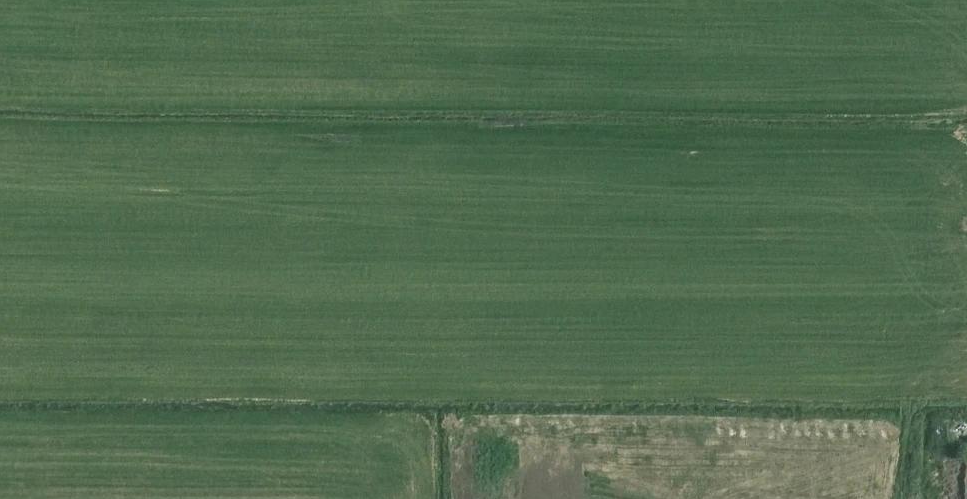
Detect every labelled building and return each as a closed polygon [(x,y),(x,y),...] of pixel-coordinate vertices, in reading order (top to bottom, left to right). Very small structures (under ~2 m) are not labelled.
[(935,473),(966,473),(966,443),(935,443),(935,473)]
